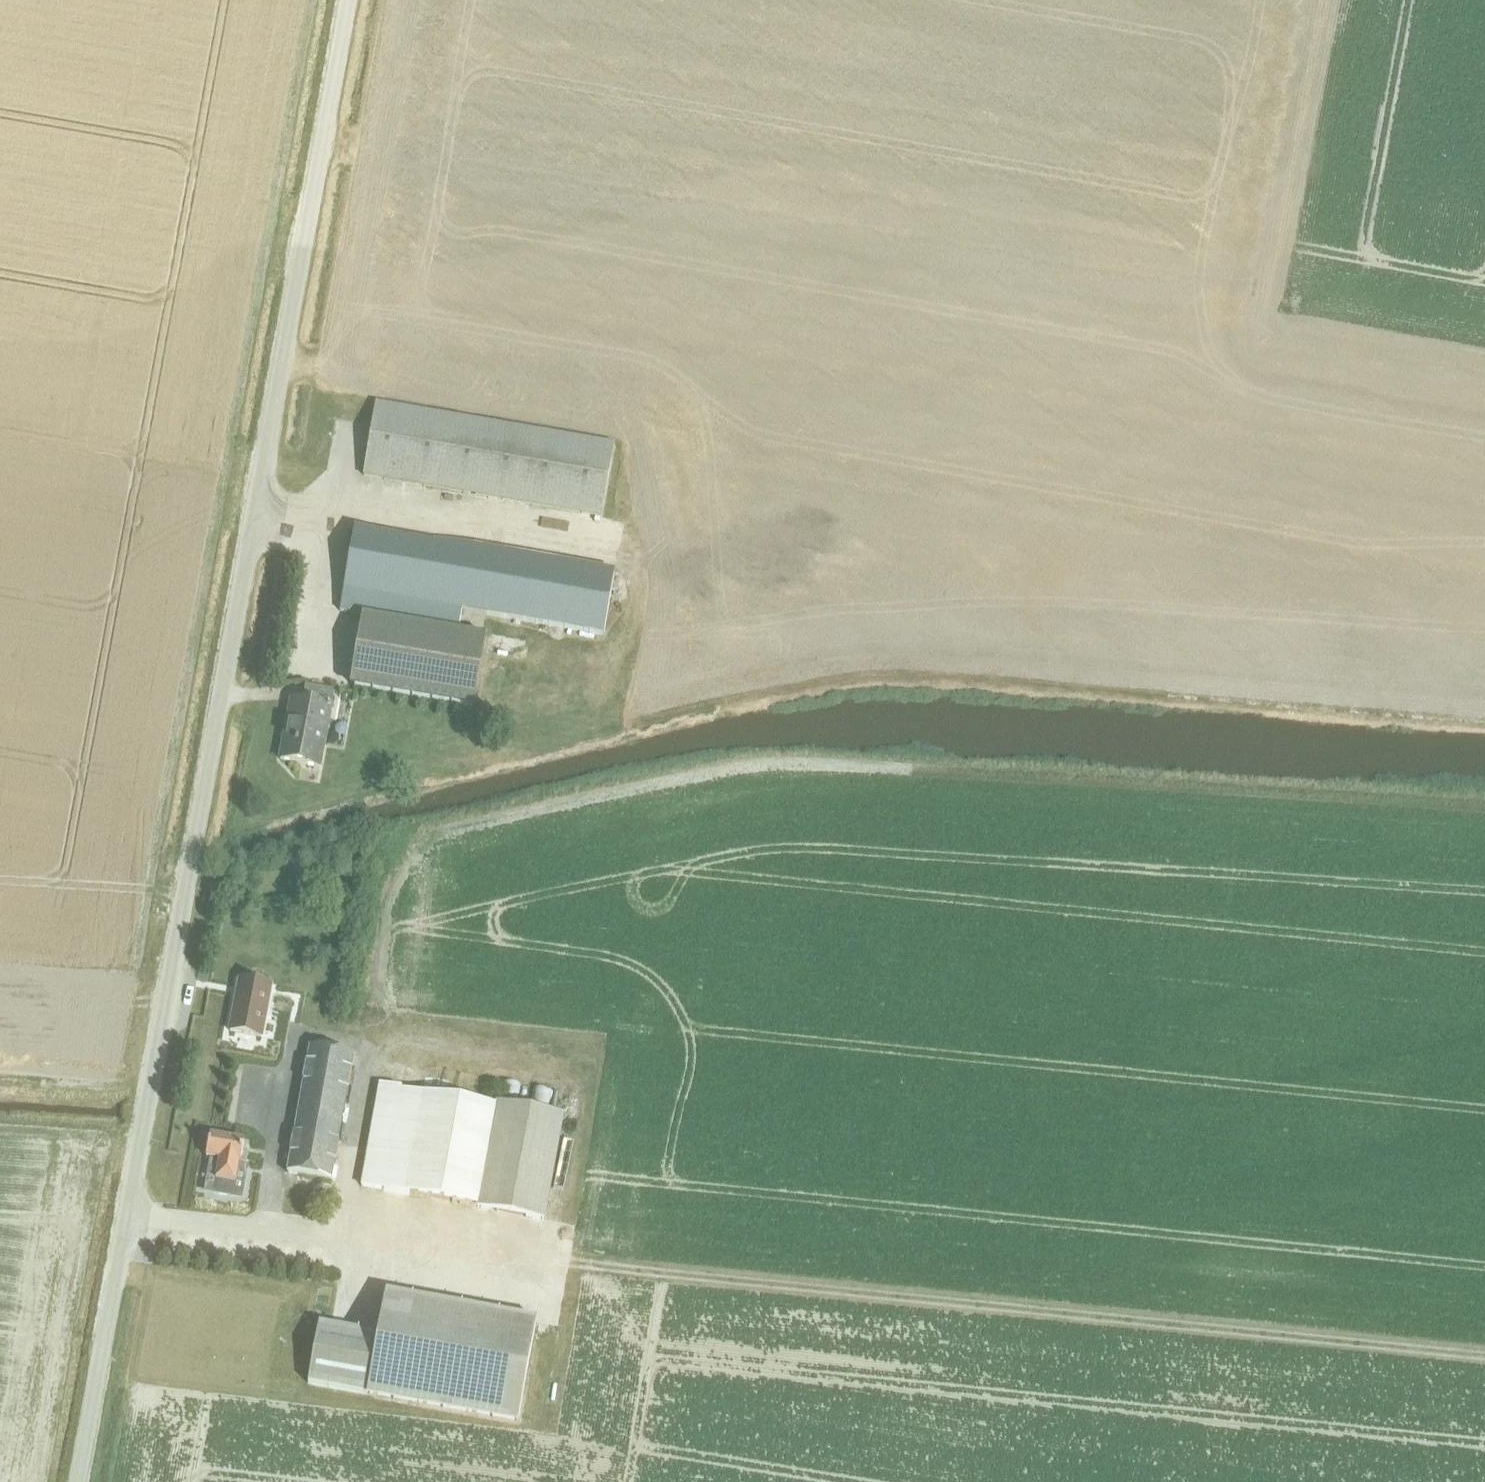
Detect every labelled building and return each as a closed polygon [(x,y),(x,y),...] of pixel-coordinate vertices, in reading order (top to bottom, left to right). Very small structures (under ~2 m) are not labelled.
[(601,518),(614,448),(375,406),(363,477),(601,518)] [(461,611),(532,623),(543,560),(354,527),(340,611),(458,632),(461,611)] [(364,624),(353,690),(476,710),(487,645),(364,624)] [(319,768),(333,693),(306,688),(303,703),(291,701),(280,760),(319,768)] [(229,1032),(261,1038),(271,987),(239,981),(229,1032)] [(353,1055),(310,1047),(287,1174),(330,1181),(353,1055)] [(546,1220),(564,1121),(401,1091),(402,1089),(380,1084),(361,1187),(512,1214),(546,1220)] [(244,1143),(210,1137),(206,1159),(219,1161),(216,1181),(235,1185),(238,1165),(244,1166),(247,1151),(243,1150),(244,1143)] [(319,1324),(307,1386),(517,1423),(535,1322),(385,1295),(377,1335),(319,1324)]
